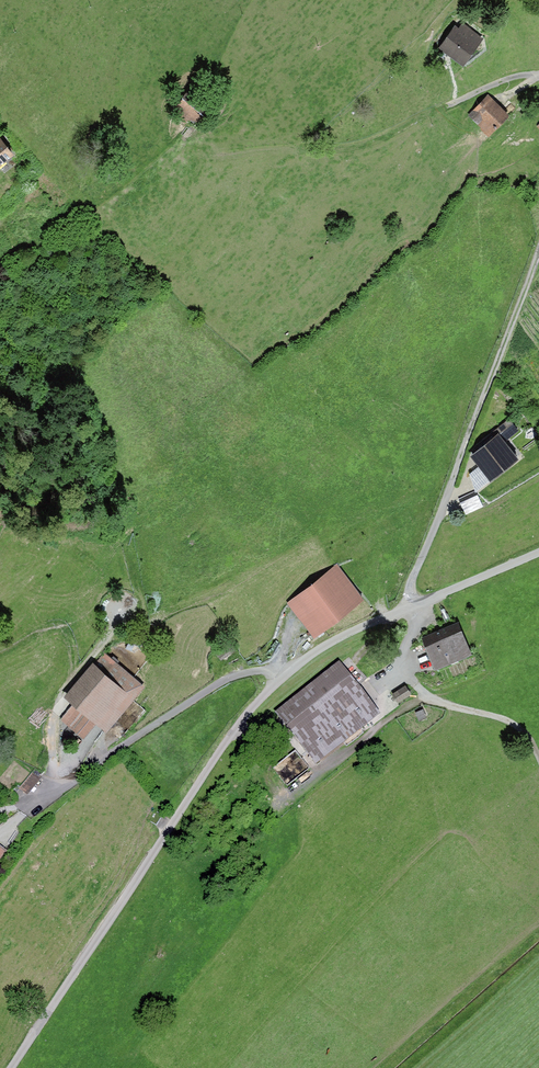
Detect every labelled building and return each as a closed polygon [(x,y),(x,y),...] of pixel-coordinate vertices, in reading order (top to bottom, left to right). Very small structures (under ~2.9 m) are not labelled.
[(463,65),(484,36),(463,20),(458,26),(455,23),(438,46),(463,65)] [(191,87),(173,109),(193,126),(212,103),(191,87)] [(488,134),(509,112),(488,92),(467,114),(488,134)] [(0,135),(0,162),(14,151),(0,135)] [(505,441),(519,429),(510,417),(493,431),(495,434),(498,431),(505,441)] [(492,477),(518,455),(505,441),(498,431),(495,434),(472,453),(492,477)] [(467,513),(481,507),(474,491),(460,497),(467,513)] [(314,634),(362,595),(336,563),(288,602),(314,634)] [(435,667),(473,651),(459,620),(422,636),(435,667)] [(222,659),(236,647),(228,638),(214,650),(222,659)] [(107,729),(143,684),(104,652),(95,662),(92,660),(64,695),(73,703),(61,718),(83,736),(96,720),(107,729)] [(317,763),(380,713),(340,662),(276,712),(317,763)] [(397,702),(411,692),(405,684),(392,693),(397,702)] [(419,719),(426,716),(423,708),(415,712),(419,719)] [(28,794),(41,779),(33,772),(20,787),(28,794)]
